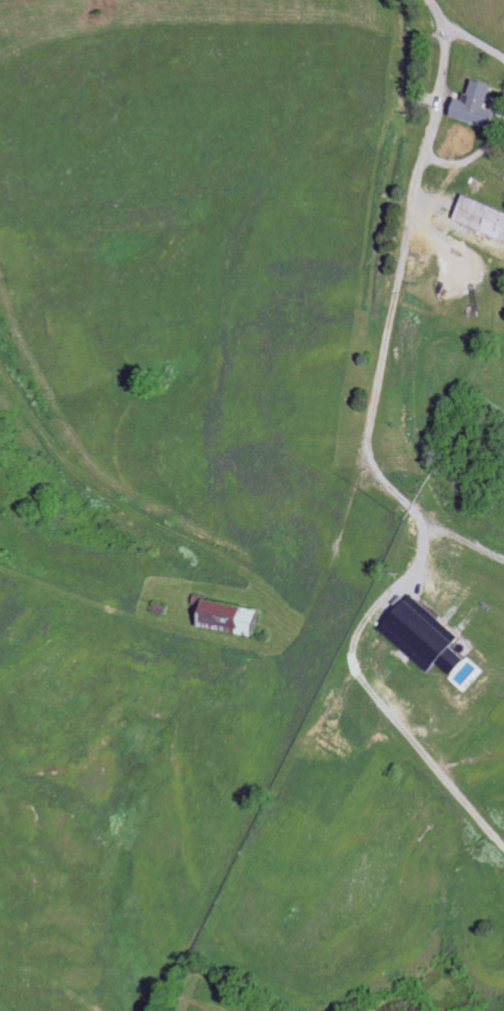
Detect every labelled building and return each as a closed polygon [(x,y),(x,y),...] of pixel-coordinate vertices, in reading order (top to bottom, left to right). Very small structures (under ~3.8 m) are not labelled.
[(457,116),(495,128),(501,111),(491,108),(499,84),(479,78),(472,100),(463,97),(457,116)] [(471,196),(461,221),(503,237),(503,207),(471,196)] [(433,672),(441,663),(456,675),(469,659),(455,647),(464,637),(414,595),(384,630),(433,672)] [(268,610),(214,599),(208,627),(262,638),(268,610)]
